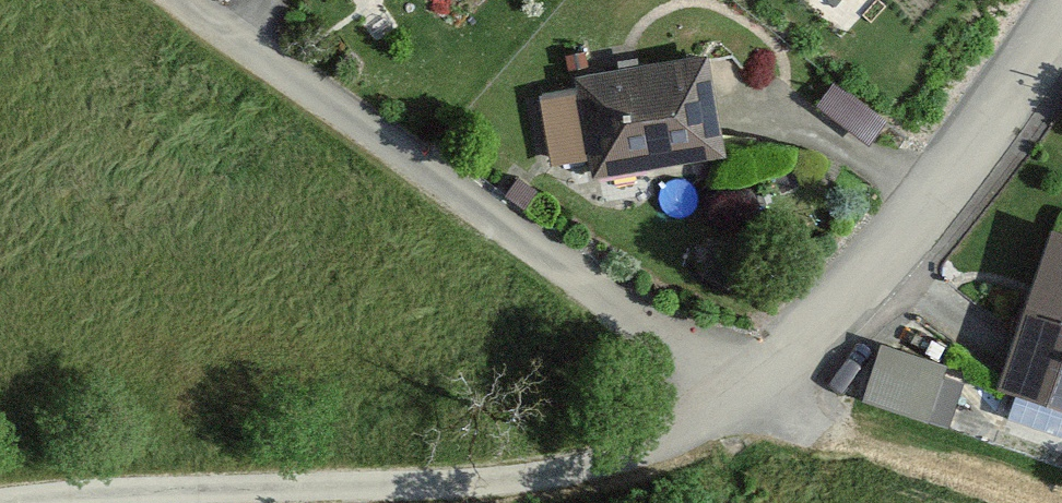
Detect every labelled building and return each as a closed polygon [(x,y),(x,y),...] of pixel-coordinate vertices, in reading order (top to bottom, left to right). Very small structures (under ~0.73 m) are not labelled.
[(595,181),(727,157),(707,52),(575,76),(579,94),(591,163),(595,181)] [(591,163),(579,94),(537,101),(548,171),(591,163)] [(1061,403),(1061,231),(1050,228),(1001,384),(1061,403)] [(866,390),(951,412),(965,359),(879,338),(866,390)]
